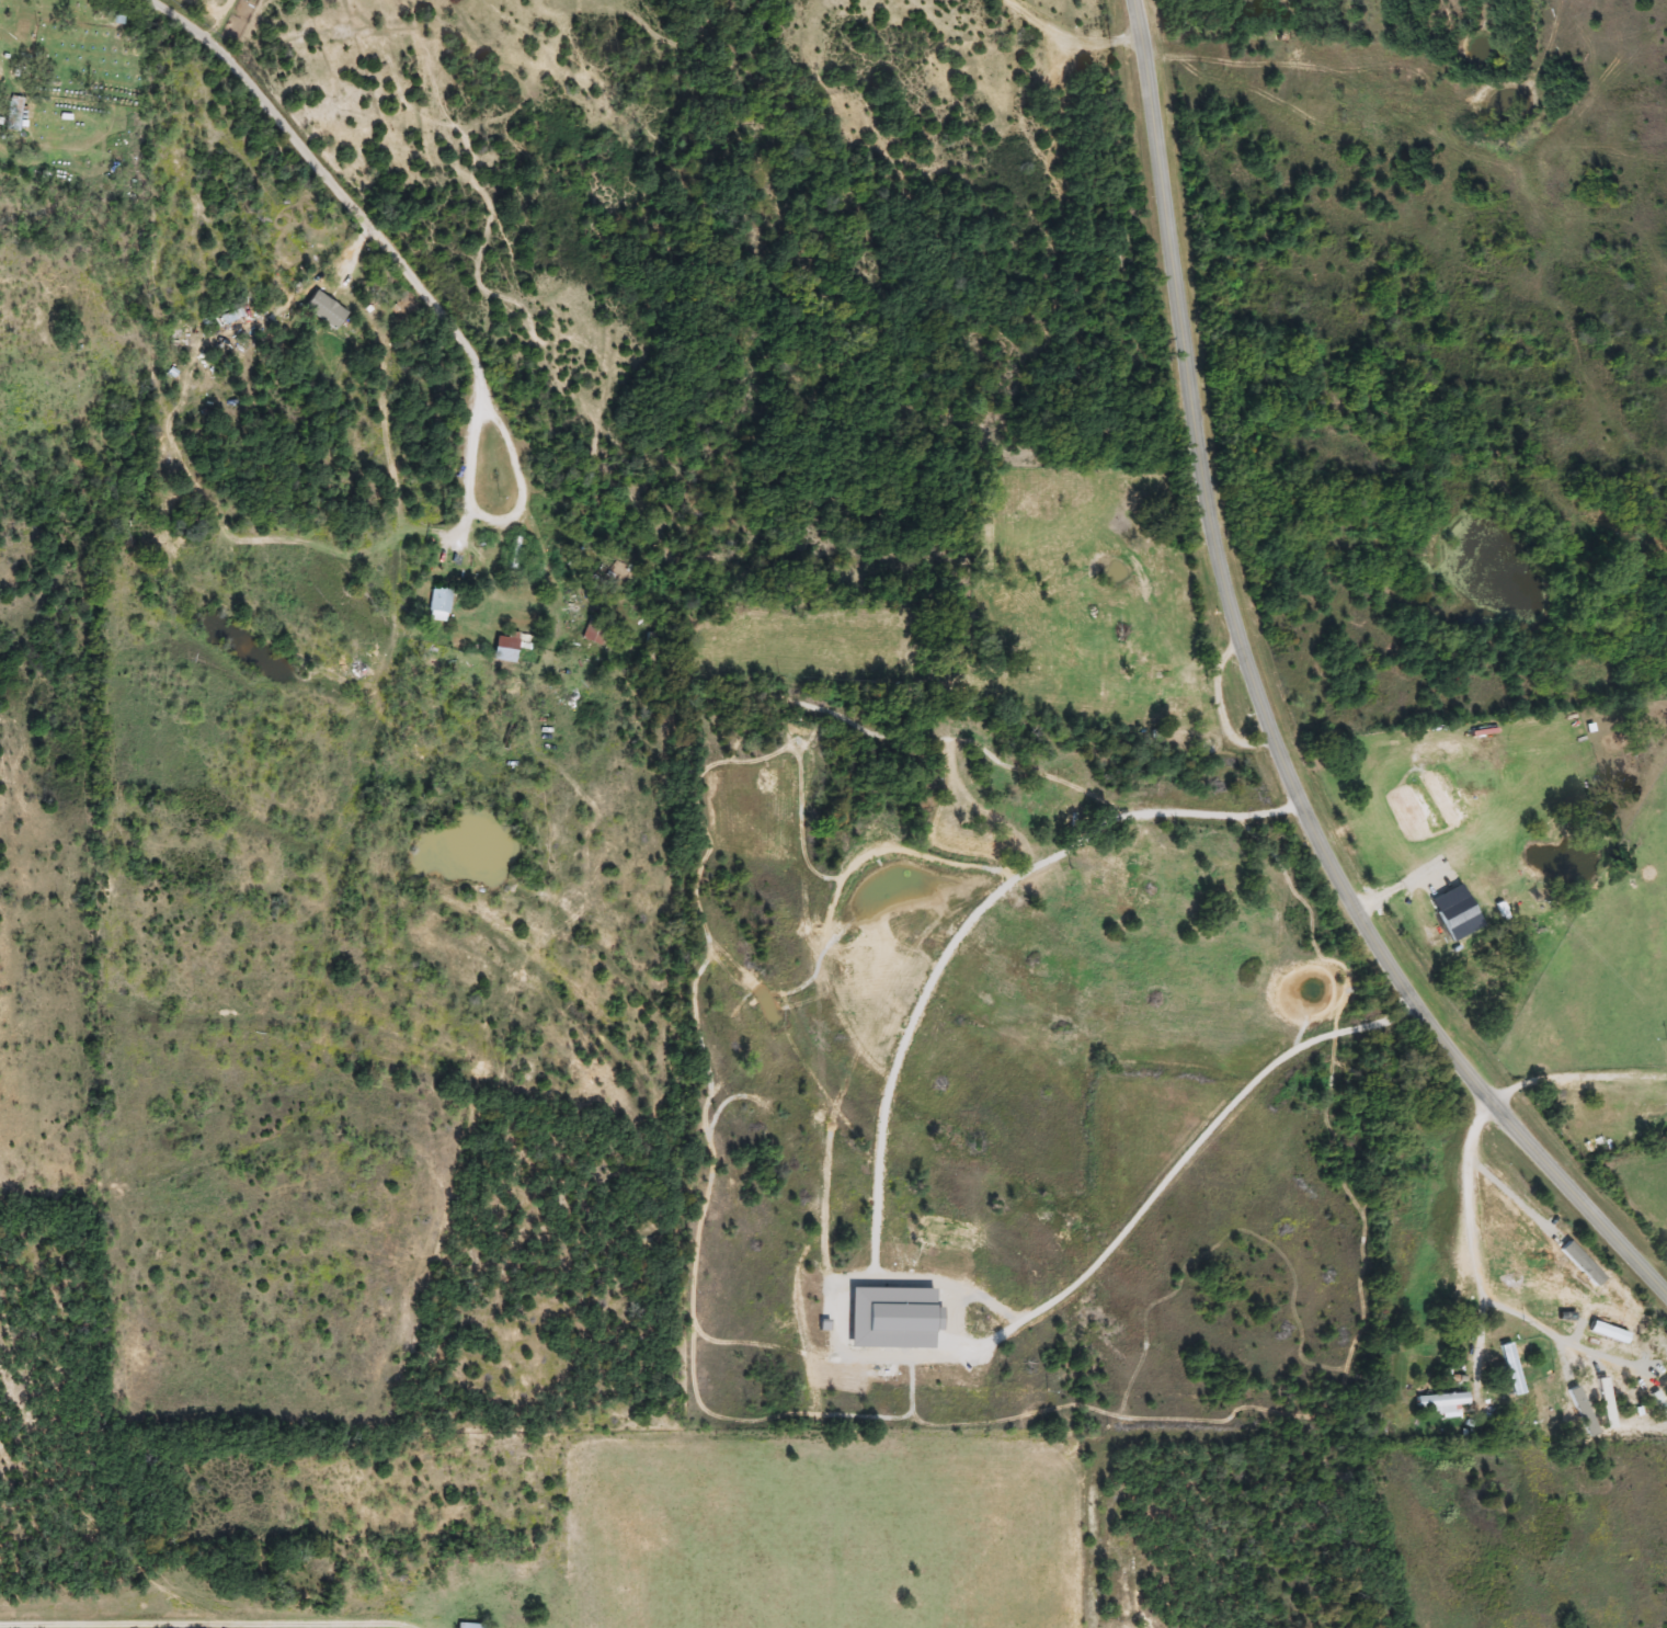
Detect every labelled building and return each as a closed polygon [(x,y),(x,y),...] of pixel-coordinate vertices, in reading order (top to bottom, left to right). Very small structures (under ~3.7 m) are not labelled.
[(344,312),(332,330),(300,308),(312,291),(344,312)] [(511,568),(505,568),(511,543),(515,544),(511,568)] [(449,590),(447,616),(427,614),(430,588),(449,590)] [(487,658),(498,628),(528,640),(524,650),(515,647),(509,665),(487,658)] [(1525,1392),(1512,1397),(1496,1346),(1507,1342),(1525,1392)] [(1414,1394),(1468,1394),(1468,1407),(1414,1407),(1414,1394)]
